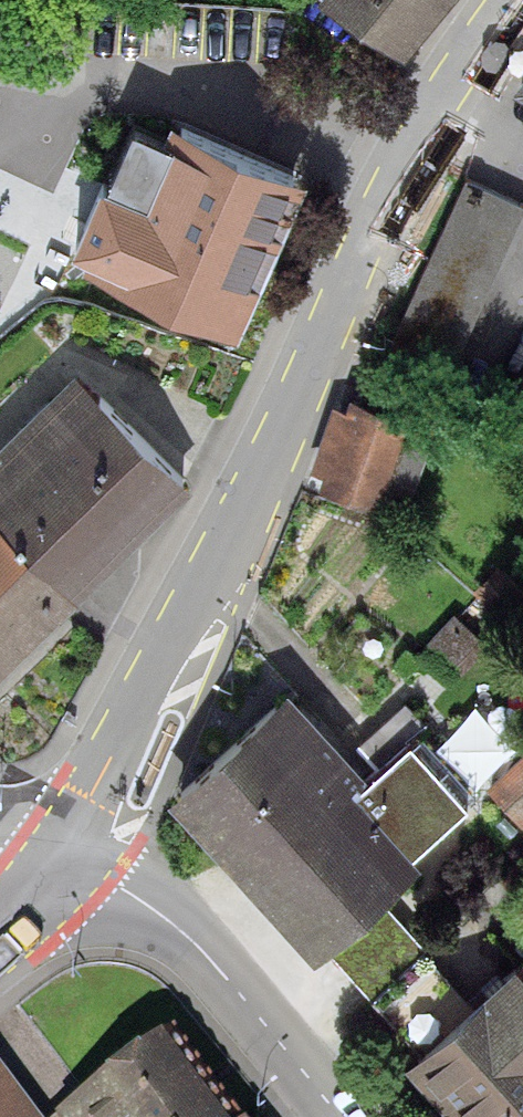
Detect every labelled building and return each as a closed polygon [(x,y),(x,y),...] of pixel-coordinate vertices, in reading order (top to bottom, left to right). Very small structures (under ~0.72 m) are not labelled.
[(398,49),(436,0),(336,0),(398,49)] [(511,84),(522,90),(522,66),(511,84)] [(78,253),(238,321),(304,164),(169,106),(159,131),(132,119),(108,177),(100,173),(73,237),(83,241),(78,253)] [(521,204),(466,179),(391,343),(447,368),(521,204)] [(84,358),(0,438),(0,499),(84,585),(198,476),(84,358)] [(346,403),(333,398),(309,463),(321,468),(316,482),(335,489),(333,495),(356,504),(359,495),(377,502),(379,497),(401,505),(429,429),(406,420),(409,410),(351,389),(346,403)] [(0,499),(0,666),(84,585),(0,499)] [(237,861),(245,869),(368,767),(287,679),(171,785),(237,861)] [(324,938),(372,993),(426,946),(378,890),(420,850),(412,841),(466,793),(408,732),(368,767),(245,869),(316,946),(324,938)] [(504,787),(522,810),(522,772),(504,787)] [(514,979),(522,989),(522,971),(514,979)] [(514,979),(407,1073),(447,1116),(522,1116),(522,989),(514,979)] [(161,1038),(58,1116),(222,1116),(161,1038)] [(0,1079),(0,1116),(29,1116),(0,1079)]
